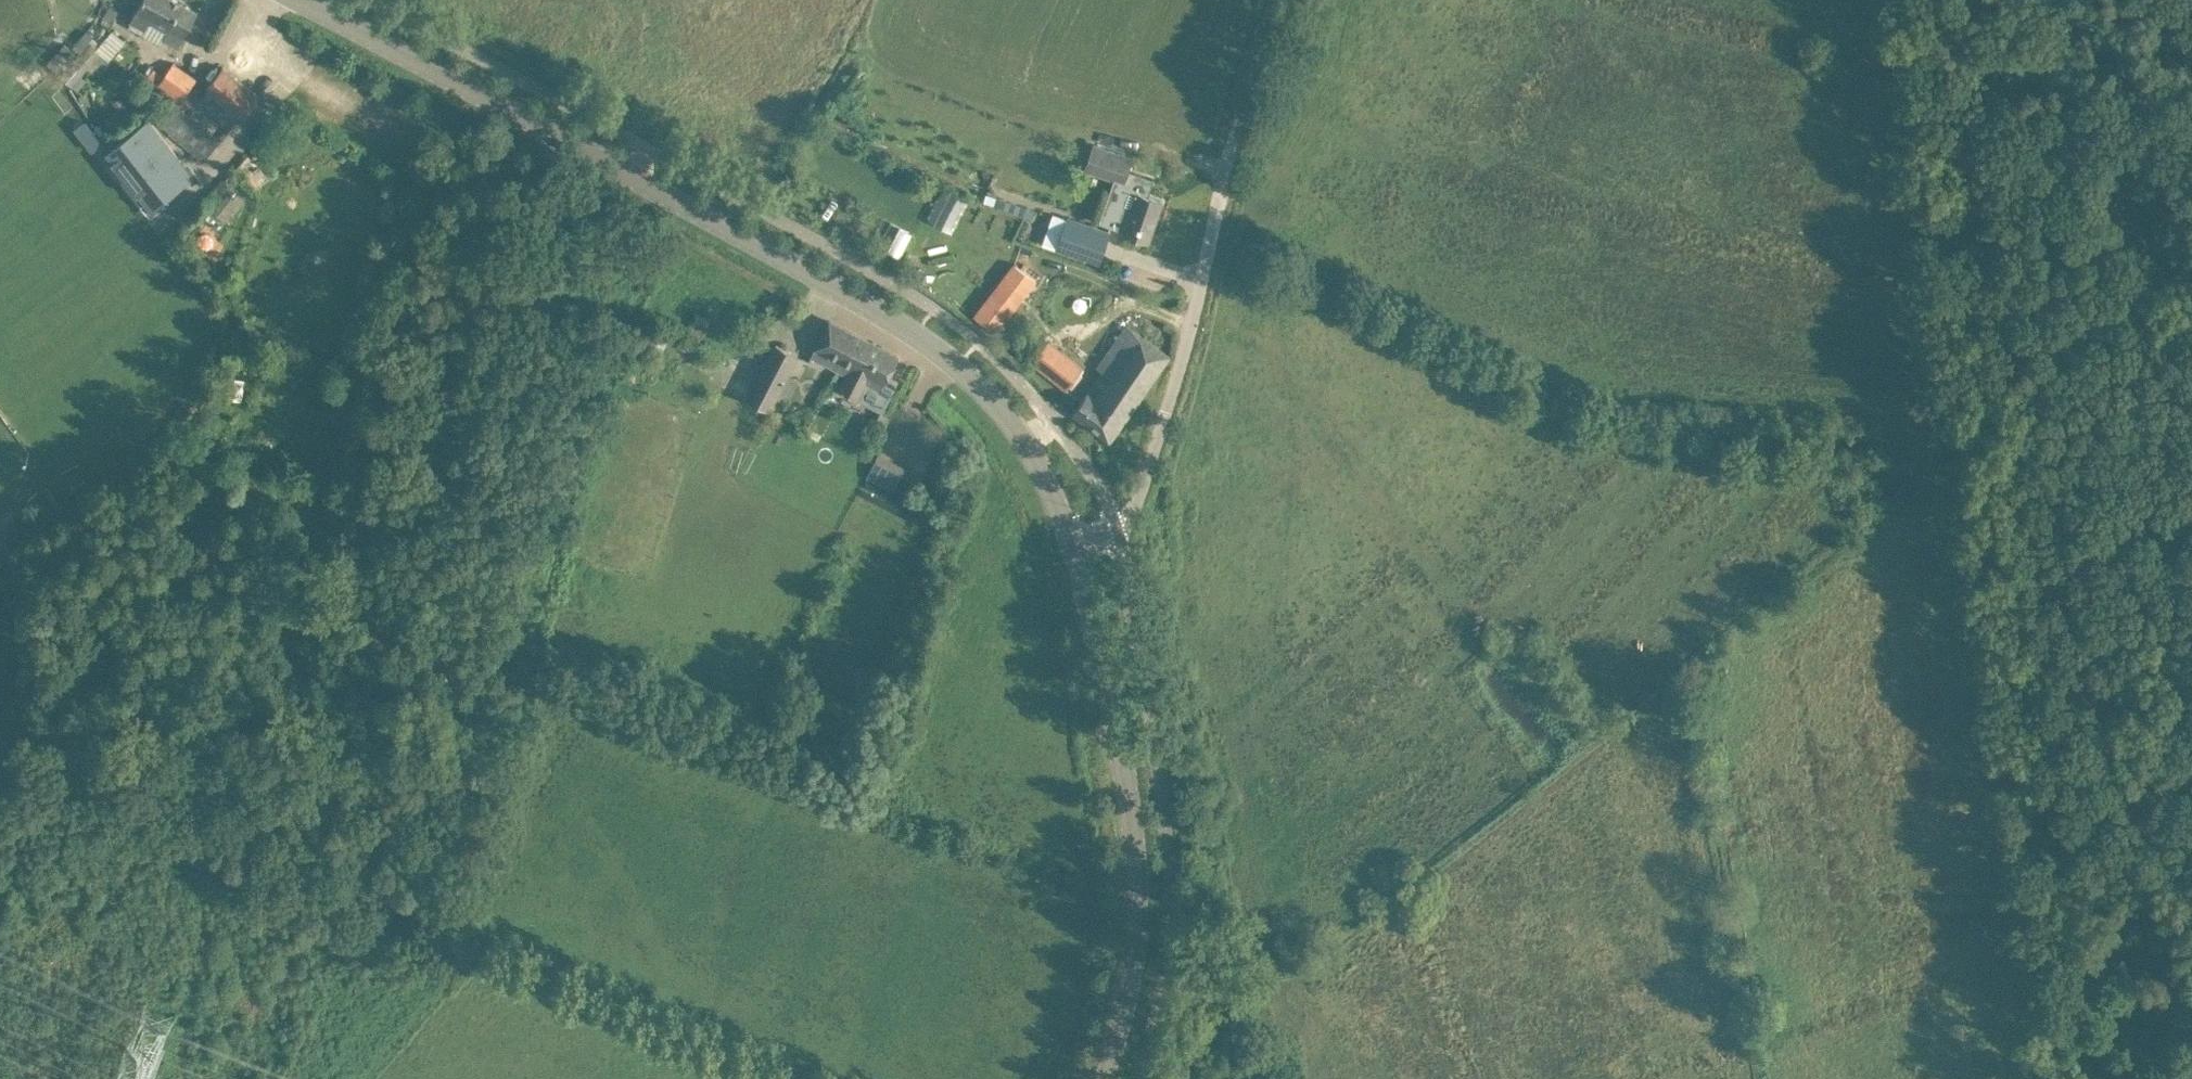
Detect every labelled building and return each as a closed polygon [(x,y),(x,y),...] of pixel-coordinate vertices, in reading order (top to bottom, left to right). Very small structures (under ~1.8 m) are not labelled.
[(178,46),(198,10),(179,0),(142,0),(137,8),(138,8),(131,20),(146,29),(144,33),(161,43),(163,38),(178,46)] [(64,72),(61,75),(72,84),(100,51),(86,40),(83,44),(87,47),(73,62),(61,50),(51,60),(64,72)] [(182,99),(196,79),(173,63),(159,83),(182,99)] [(207,86),(208,88),(199,100),(227,123),(237,112),(243,117),(260,96),(223,66),(207,86)] [(155,122),(205,156),(220,135),(170,100),(155,122)] [(87,148),(98,141),(83,117),(72,125),(87,148)] [(106,148),(121,170),(147,211),(194,178),(166,133),(157,139),(145,123),(106,148)] [(1094,143),(1085,168),(1120,180),(1125,181),(1129,170),(1134,157),(1094,143)] [(1120,180),(1105,223),(1124,230),(1123,233),(1128,235),(1148,242),(1163,200),(1148,195),(1154,178),(1129,170),(1125,181),(1120,180)] [(206,202),(227,220),(244,199),(222,181),(206,202)] [(925,216),(952,230),(967,199),(941,185),(925,216)] [(1108,230),(1052,210),(1041,242),(1097,261),(1108,230)] [(975,315),(995,331),(1036,279),(1015,263),(975,315)] [(829,320),(811,355),(849,374),(841,390),(859,399),(867,383),(881,390),(885,382),(889,375),(899,356),(853,332),(837,324),(829,320)] [(1088,390),(1072,412),(1110,441),(1170,355),(1127,324),(1097,367),(1110,376),(1096,396),(1088,390)] [(1031,361),(1065,389),(1083,367),(1049,339),(1031,361)] [(747,399),(768,410),(798,354),(776,343),(747,399)] [(864,473),(894,487),(901,470),(872,456),(864,473)]
